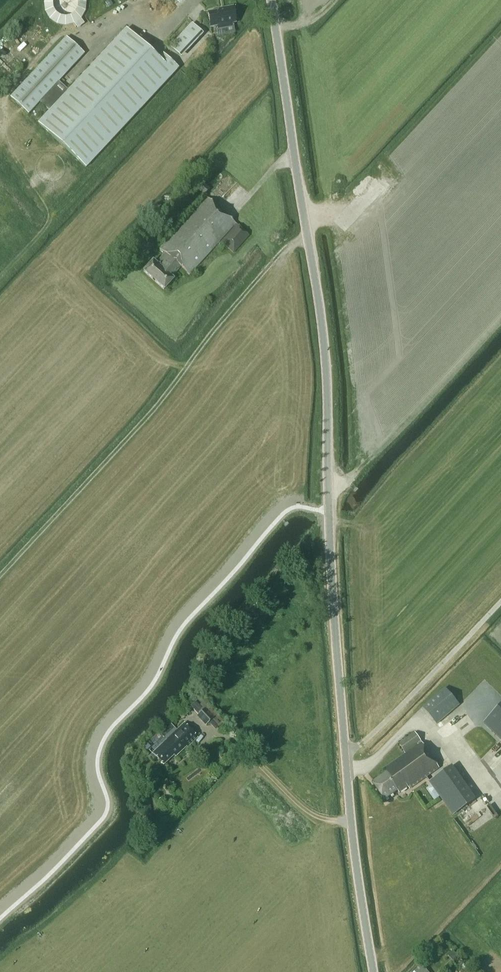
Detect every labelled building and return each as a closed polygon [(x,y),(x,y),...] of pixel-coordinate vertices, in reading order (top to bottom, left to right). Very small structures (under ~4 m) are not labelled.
[(219,12),(208,14),(211,27),(236,23),(233,7),(219,10),(219,12)] [(196,29),(192,24),(170,47),(180,56),(201,33),(200,32),(202,29),(199,26),(196,29)] [(178,68),(163,54),(159,59),(127,29),(69,91),(54,77),(80,50),(67,37),(11,97),(29,113),(40,101),(50,110),(39,123),(86,167),(178,68)] [(96,45),(102,51),(113,40),(108,34),(96,45)] [(210,190),(200,181),(194,188),(204,196),(210,190)] [(249,236),(206,198),(160,249),(166,254),(156,264),(153,261),(143,272),(164,290),(173,279),(172,277),(180,268),(189,275),(220,241),(233,253),(249,236)] [(459,705),(444,687),(422,707),(437,724),(459,705)] [(216,714),(200,697),(195,702),(190,706),(198,715),(196,717),(204,725),(216,714)] [(500,740),(500,707),(484,724),(500,740)] [(197,737),(184,723),(177,730),(170,724),(167,728),(165,726),(159,732),(167,740),(152,754),(163,765),(174,755),(176,756),(186,746),(187,747),(197,737)] [(414,733),(398,744),(404,753),(382,768),(386,773),(372,782),(385,800),(397,791),(399,794),(407,787),(409,789),(439,767),(414,733)] [(476,799),(453,767),(430,783),(453,816),(476,799)]
